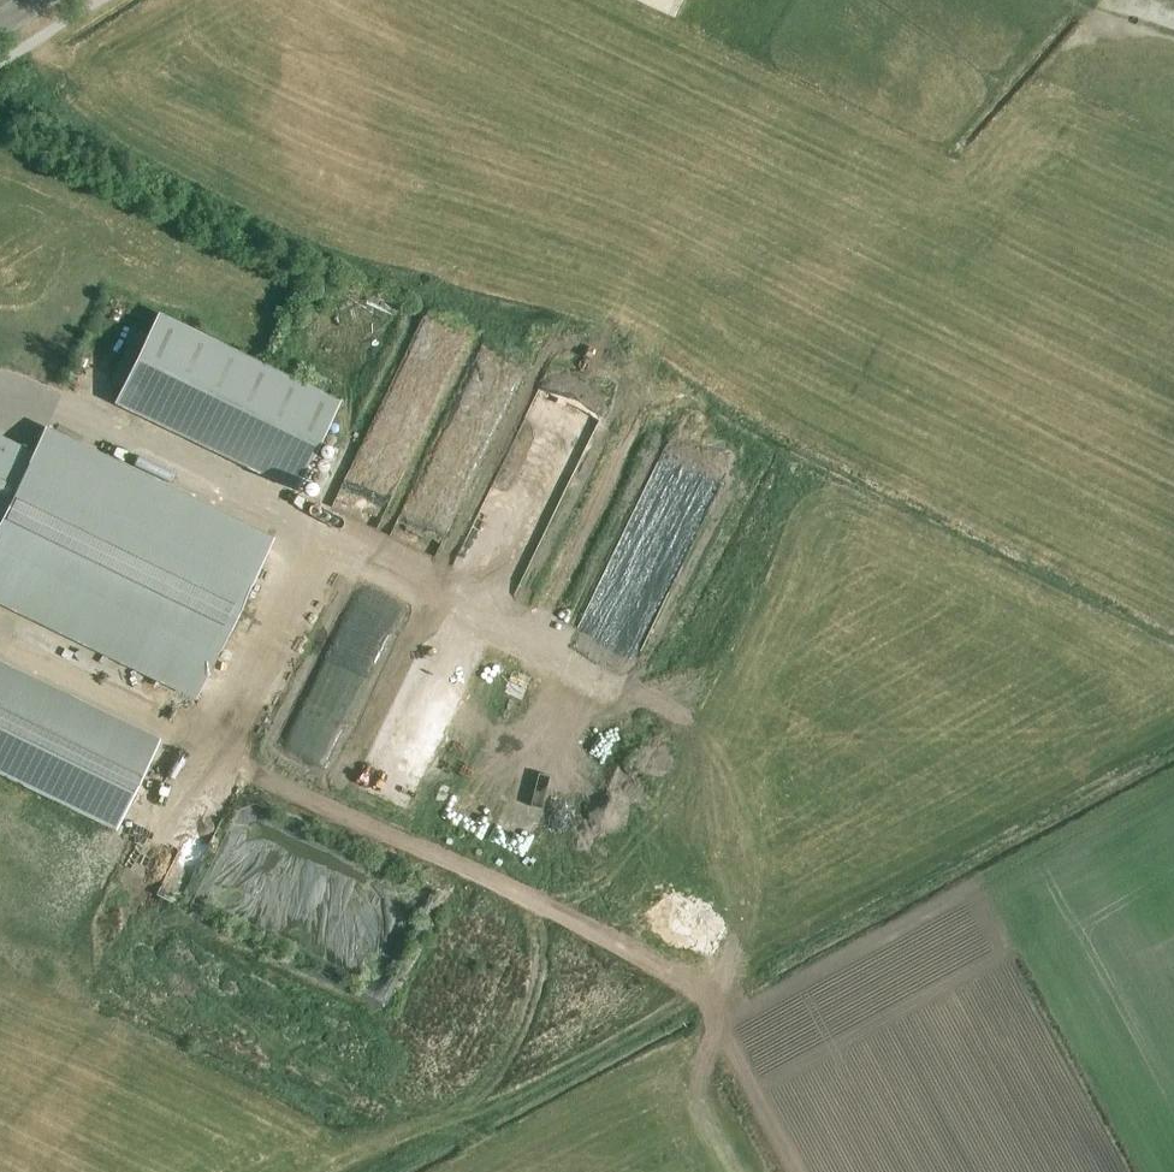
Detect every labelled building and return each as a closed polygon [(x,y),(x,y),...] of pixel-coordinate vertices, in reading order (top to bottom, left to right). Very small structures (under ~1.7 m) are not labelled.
[(297,490),(339,403),(157,315),(114,402),(297,490)] [(453,369),(462,349),(444,342),(436,361),(453,369)] [(0,438),(0,601),(196,696),(271,541),(44,430),(33,454),(0,438)] [(116,831),(160,740),(0,662),(0,775),(116,831)] [(498,832),(519,842),(550,772),(531,764),(536,753),(516,744),(487,812),(504,819),(498,832)] [(296,891),(304,906),(317,899),(310,884),(296,891)]
